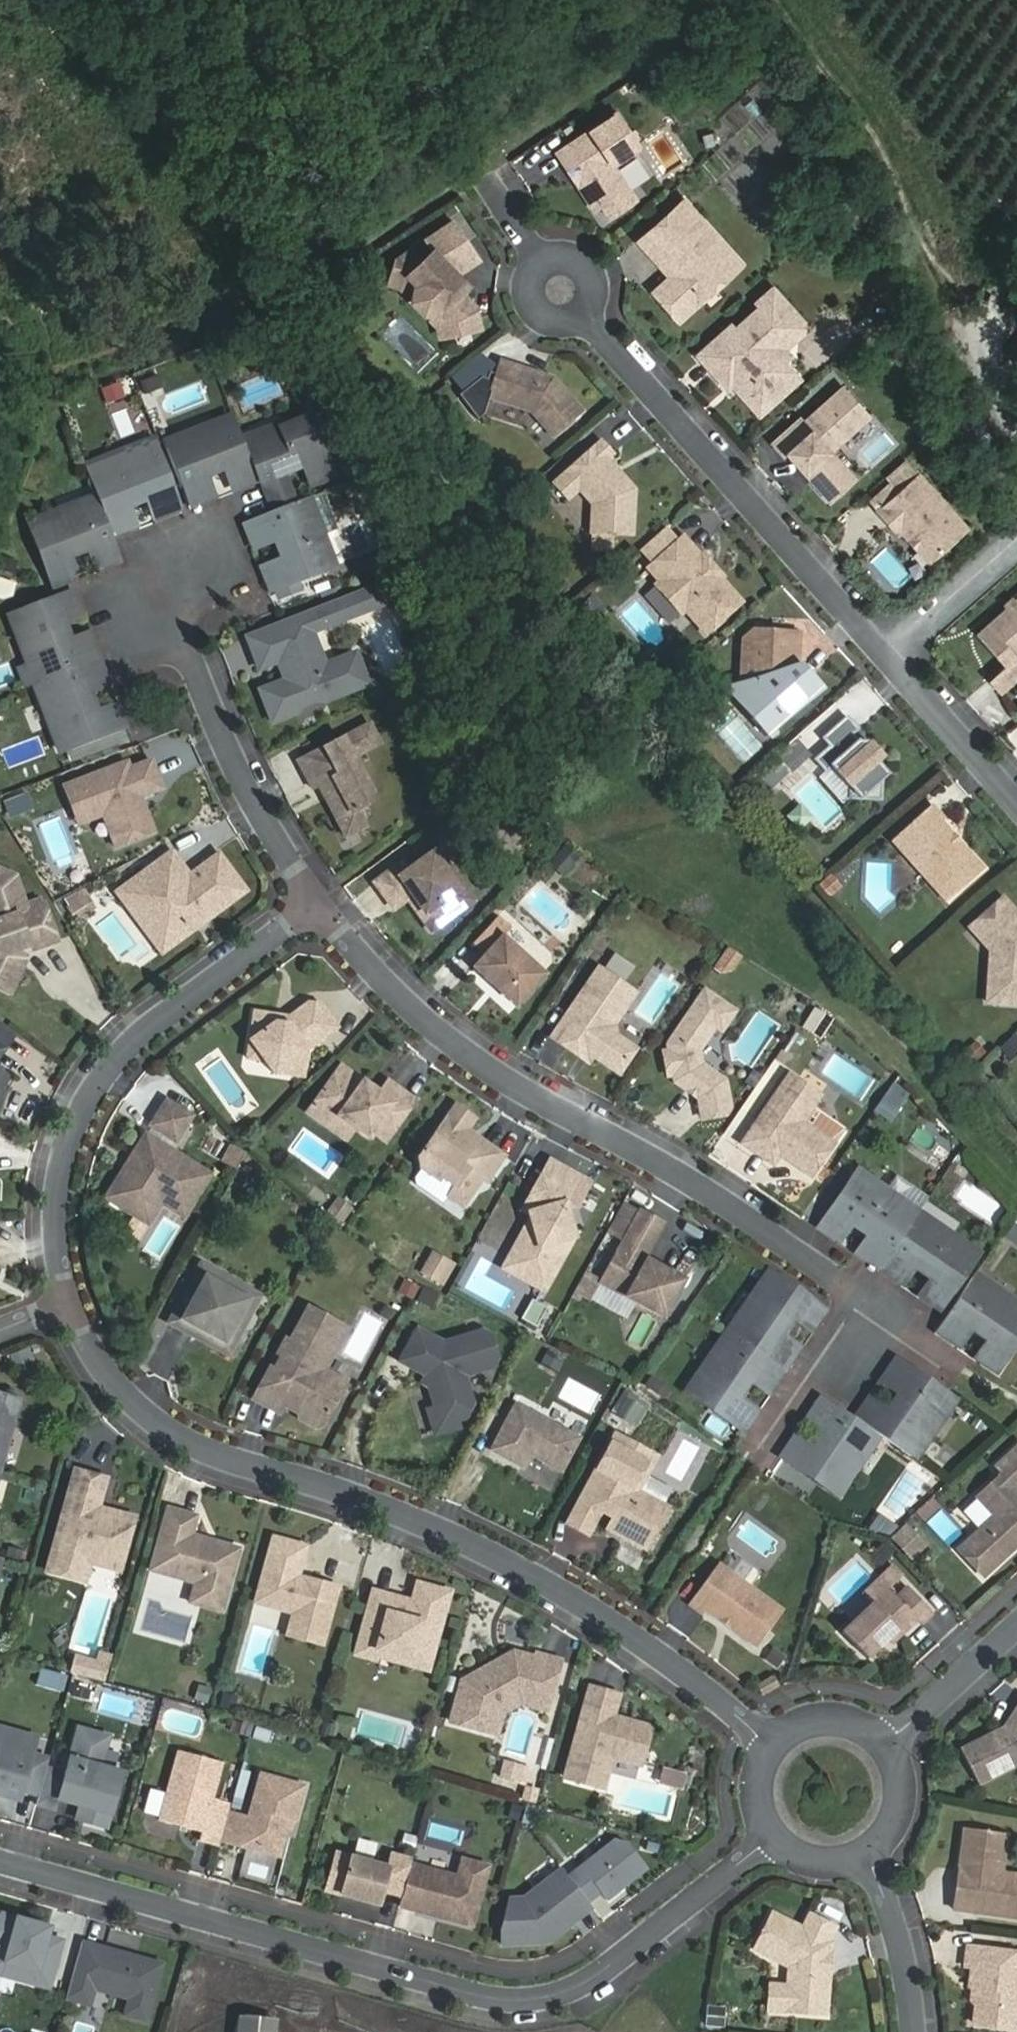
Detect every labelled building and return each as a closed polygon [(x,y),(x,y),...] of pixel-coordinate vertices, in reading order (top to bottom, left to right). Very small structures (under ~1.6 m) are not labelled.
[(615,111),(557,150),(594,205),(626,184),(610,161),(637,142),(615,111)] [(532,189),(563,170),(545,141),(514,160),(532,189)] [(684,201),(638,241),(660,265),(667,265),(671,261),(677,269),(653,291),(678,319),(729,274),(712,255),(723,245),(684,201)] [(476,256),(452,221),(426,239),(432,249),(425,256),(408,251),(395,259),(393,270),(408,274),(417,283),(418,295),(432,310),(443,310),(451,319),(455,334),(480,328),(475,307),(461,292),(469,285),(456,272),(476,256)] [(740,264),(723,245),(712,255),(729,274),(740,264)] [(731,326),(698,355),(728,388),(732,384),(739,378),(746,385),(745,391),(763,411),(786,390),(775,377),(778,348),(785,349),(803,333),(804,323),(773,288),(758,302),(761,306),(734,330),(731,326)] [(784,363),(785,349),(778,348),(775,377),(786,390),(798,379),(784,363)] [(559,386),(504,365),(490,402),(535,419),(552,438),(582,411),(559,386)] [(759,414),(763,411),(745,391),(746,385),(739,378),(732,384),(759,414)] [(800,418),(772,443),(783,456),(791,450),(802,463),(798,466),(829,501),(854,479),(835,458),(874,423),(842,387),(803,422),(800,418)] [(244,444),(257,478),(259,483),(284,473),(303,465),(308,463),(316,482),(334,475),(312,417),(244,444)] [(235,421),(166,447),(181,486),(207,476),(226,469),(231,467),(238,485),(257,478),(244,444),(235,421)] [(601,442),(565,474),(579,490),(592,505),(591,533),(592,548),(611,549),(612,534),(632,535),(634,490),(607,459),(612,455),(601,442)] [(158,451),(89,477),(112,534),(130,527),(123,509),(128,507),(147,499),(173,489),(158,451)] [(303,465),(311,484),(316,482),(308,463),(303,465)] [(231,467),(226,469),(233,487),(238,485),(231,467)] [(259,483),(266,501),(291,491),(284,473),(259,483)] [(579,490),(565,474),(554,484),(568,500),(579,490)] [(918,474),(877,510),(899,534),(902,532),(930,563),(968,529),(918,474)] [(207,476),(181,486),(188,505),(214,495),(207,476)] [(147,499),(154,518),(180,508),(173,489),(147,499)] [(304,499),(265,514),(275,540),(282,559),(284,564),(266,571),(273,590),(277,588),(295,581),(330,567),(304,499)] [(97,507),(26,534),(48,591),(68,584),(61,565),(66,563),(85,556),(111,546),(97,507)] [(123,509),(130,527),(135,525),(128,507),(123,509)] [(265,514),(246,521),(256,547),(275,540),(265,514)] [(683,537),(649,568),(660,580),(677,600),(674,603),(683,613),(686,610),(706,633),(741,602),(719,577),(715,581),(712,576),(712,566),(703,555),(701,557),(683,537)] [(111,546),(85,556),(92,574),(118,564),(111,546)] [(282,559),(264,566),(266,571),(284,564),(282,559)] [(66,563),(61,565),(68,584),(73,582),(66,563)] [(721,576),(712,566),(712,576),(715,581),(719,577),(721,576)] [(671,623),(683,613),(674,603),(677,600),(660,580),(645,594),(671,623)] [(299,590),(295,581),(277,588),(280,597),(299,590)] [(377,587),(345,600),(352,616),(353,619),(384,607),(377,587)] [(37,682),(80,666),(70,640),(63,621),(61,616),(79,609),(72,590),(10,614),(37,682)] [(594,595),(581,606),(592,618),(605,607),(594,595)] [(345,600),(323,608),(330,624),(352,616),(345,600)] [(977,635),(1005,666),(989,681),(1000,693),(1016,677),(1016,600),(977,635)] [(330,624),(323,608),(248,637),(260,668),(283,659),(290,679),(261,691),(273,723),(295,715),(302,706),(318,700),(327,702),(369,686),(356,654),(326,666),(313,635),(318,633),(330,624)] [(63,621),(81,614),(79,609),(61,616),(63,621)] [(751,720),(766,736),(819,688),(797,663),(792,657),(793,650),(798,650),(800,634),(754,631),(745,640),(742,683),(764,708),(751,720)] [(89,633),(70,640),(80,666),(99,659),(89,633)] [(99,659),(80,666),(90,691),(109,684),(99,659)] [(80,666),(37,682),(63,751),(125,727),(118,708),(99,716),(97,711),(90,691),(80,666)] [(116,703),(97,711),(99,716),(118,708),(116,703)] [(857,729),(846,716),(822,738),(829,746),(814,759),(824,771),(830,766),(849,787),(848,799),(880,801),(881,779),(887,774),(877,763),(883,758),(869,742),(858,741),(852,734),(857,729)] [(370,723),(353,732),(363,752),(381,743),(370,723)] [(869,742),(857,729),(852,734),(858,741),(869,742)] [(319,785),(324,782),(331,795),(326,798),(346,836),(366,825),(358,809),(370,803),(372,792),(354,757),(363,752),(353,732),(299,761),(313,788),(319,785)] [(810,754),(796,739),(777,756),(791,771),(810,754)] [(65,786),(77,817),(101,808),(108,811),(113,823),(109,830),(116,847),(154,832),(148,815),(141,812),(136,801),(142,800),(138,790),(159,782),(151,760),(126,770),(119,768),(109,772),(105,778),(93,783),(91,776),(65,786)] [(778,763),(769,772),(777,782),(787,773),(778,763)] [(757,781),(766,792),(777,782),(769,772),(757,781)] [(331,795),(324,782),(319,785),(326,798),(331,795)] [(32,806),(27,792),(8,799),(13,813),(32,806)] [(932,805),(893,840),(948,901),(984,869),(941,821),(944,818),(932,805)] [(171,851),(116,890),(129,908),(143,910),(145,909),(160,929),(176,932),(206,910),(210,916),(245,890),(218,853),(189,875),(171,851)] [(573,862),(561,851),(550,862),(563,873),(573,862)] [(432,930),(469,903),(432,852),(408,870),(402,862),(375,882),(394,908),(412,894),(420,905),(416,908),(432,930)] [(0,876),(0,988),(9,993),(21,967),(17,957),(15,952),(24,949),(26,953),(53,942),(39,907),(37,907),(35,902),(23,907),(26,912),(22,914),(9,880),(0,876)] [(831,876),(821,885),(830,896),(841,886),(831,876)] [(86,897),(72,906),(80,917),(94,908),(86,897)] [(971,928),(990,950),(1001,962),(998,1003),(1016,1004),(1016,915),(1003,899),(971,928)] [(497,917),(473,943),(485,954),(473,967),(516,1005),(544,974),(503,936),(510,928),(497,917)] [(15,952),(17,957),(26,953),(24,949),(15,952)] [(1001,962),(990,950),(987,1003),(998,1003),(1001,962)] [(552,1037),(579,1056),(583,1050),(592,1055),(618,1073),(634,1051),(617,1039),(611,1015),(620,1013),(636,989),(601,965),(552,1037)] [(734,1011),(705,991),(669,1044),(670,1051),(666,1052),(670,1075),(674,1074),(675,1081),(698,1092),(701,1117),(724,1114),(728,1108),(724,1081),(701,1065),(698,1050),(715,1026),(721,1030),(734,1011)] [(277,1016),(255,1012),(247,1058),(264,1061),(273,1074),(288,1063),(304,1066),(307,1050),(337,1028),(321,1006),(309,1004),(289,1018),(287,1025),(276,1023),(277,1016)] [(807,1026),(822,1036),(831,1020),(817,1011),(807,1026)] [(3,1029),(0,1032),(0,1051),(12,1036),(3,1029)] [(1000,1048),(1010,1059),(1016,1053),(1016,1039),(1014,1036),(1000,1048)] [(583,1050),(579,1056),(588,1062),(592,1055),(583,1050)] [(288,1063),(273,1074),(302,1079),(304,1066),(288,1063)] [(380,1094),(341,1066),(317,1100),(355,1127),(370,1137),(374,1131),(387,1140),(415,1101),(388,1082),(380,1094)] [(820,1095),(789,1074),(742,1143),(773,1164),(779,1155),(811,1177),(834,1143),(802,1121),(820,1095)] [(909,1094),(893,1083),(888,1091),(903,1102),(909,1094)] [(903,1102),(888,1091),(875,1110),(891,1120),(903,1102)] [(317,1100),(309,1111),(347,1138),(355,1127),(317,1100)] [(167,1101),(151,1126),(176,1142),(192,1117),(167,1101)] [(474,1119),(455,1106),(417,1158),(419,1169),(437,1182),(440,1178),(454,1188),(447,1197),(462,1207),(481,1180),(485,1183),(504,1157),(482,1141),(475,1142),(464,1134),(474,1119)] [(185,1218),(210,1176),(146,1134),(106,1198),(147,1226),(162,1207),(171,1211),(185,1218)] [(506,1270),(542,1290),(571,1237),(564,1210),(574,1206),(582,1191),(568,1183),(573,1173),(550,1161),(535,1188),(533,1187),(522,1208),(529,1212),(532,1223),(537,1247),(533,1253),(528,1250),(525,1255),(517,1251),(506,1270)] [(916,1216),(839,1163),(804,1214),(820,1225),(831,1208),(836,1211),(825,1228),(858,1251),(869,1234),(892,1250),(916,1216)] [(245,1165),(235,1183),(244,1188),(254,1170),(245,1165)] [(588,1181),(573,1173),(568,1183),(582,1191),(588,1181)] [(336,1195),(327,1212),(344,1221),(353,1205),(336,1195)] [(831,1208),(820,1225),(825,1228),(836,1211),(831,1208)] [(662,1223),(640,1211),(602,1281),(637,1301),(663,1315),(683,1280),(643,1258),(662,1223)] [(916,1216),(892,1250),(915,1266),(932,1277),(937,1281),(926,1297),(942,1308),(976,1257),(916,1216)] [(537,1247),(532,1223),(517,1251),(525,1255),(528,1250),(533,1253),(537,1247)] [(869,1234),(858,1251),(881,1267),(892,1250),(869,1234)] [(892,1250),(881,1267),(904,1282),(915,1266),(892,1250)] [(448,1262),(432,1253),(422,1272),(438,1280),(448,1262)] [(202,1264),(197,1272),(223,1286),(227,1278),(202,1264)] [(197,1272),(170,1322),(195,1336),(200,1328),(233,1346),(242,1329),(233,1324),(251,1291),(227,1278),(223,1286),(197,1272)] [(774,1272),(689,1392),(725,1417),(750,1381),(766,1358),(782,1334),(794,1316),(798,1312),(814,1323),(825,1307),(774,1272)] [(586,1273),(577,1291),(627,1318),(637,1301),(602,1281),(586,1273)] [(932,1277),(921,1294),(926,1297),(937,1281),(932,1277)] [(948,1312),(972,1329),(988,1340),(993,1343),(982,1359),(998,1370),(1016,1342),(1016,1309),(972,1278),(948,1312)] [(412,1299),(418,1288),(406,1281),(400,1292),(412,1299)] [(260,1296),(251,1291),(233,1324),(242,1329),(260,1296)] [(535,1328),(546,1308),(530,1300),(520,1319),(535,1328)] [(345,1328),(308,1308),(290,1343),(285,1340),(278,1354),(282,1356),(274,1371),(270,1369),(254,1399),(279,1413),(286,1400),(298,1407),(300,1413),(322,1425),(345,1382),(323,1370),(345,1328)] [(798,1312),(794,1316),(811,1327),(814,1323),(798,1312)] [(948,1312),(937,1329),(961,1345),(972,1329),(948,1312)] [(200,1328),(195,1336),(228,1354),(233,1346),(200,1328)] [(417,1328),(399,1361),(425,1375),(433,1380),(429,1388),(434,1407),(436,1414),(451,1422),(459,1420),(465,1418),(473,1403),(465,1375),(493,1367),(498,1358),(490,1335),(482,1331),(443,1342),(417,1328)] [(766,1358),(750,1381),(767,1392),(799,1346),(782,1334),(766,1358)] [(988,1340),(977,1356),(982,1359),(993,1343),(988,1340)] [(24,1349),(11,1354),(16,1364),(29,1359),(24,1349)] [(564,1361),(548,1352),(540,1364),(556,1373),(564,1361)] [(899,1358),(884,1381),(900,1392),(916,1369),(899,1358)] [(868,1403),(857,1420),(875,1432),(879,1435),(908,1454),(950,1392),(916,1369),(900,1392),(888,1410),(885,1414),(868,1403)] [(425,1375),(421,1383),(429,1388),(433,1380),(425,1375)] [(628,1394),(615,1412),(635,1425),(647,1407),(628,1394)] [(13,1399),(0,1395),(0,1446),(13,1399)] [(824,1397),(808,1420),(825,1431),(841,1408),(824,1397)] [(871,1399),(868,1403),(885,1414),(888,1410),(871,1399)] [(516,1403),(491,1449),(522,1466),(529,1453),(561,1470),(579,1437),(556,1425),(516,1403)] [(434,1407),(427,1409),(435,1435),(461,1428),(459,1420),(451,1422),(436,1414),(434,1407)] [(566,1408),(556,1425),(579,1437),(589,1420),(566,1408)] [(800,1468),(834,1493),(875,1432),(857,1420),(841,1408),(825,1431),(800,1468)] [(300,1413),(297,1418),(319,1430),(322,1425),(300,1413)] [(615,1434),(567,1523),(588,1534),(600,1510),(614,1517),(626,1523),(620,1534),(645,1548),(667,1508),(636,1491),(655,1456),(615,1434)] [(961,1548),(985,1574),(1016,1545),(1016,1449),(998,1467),(1004,1473),(978,1497),(995,1516),(961,1548)] [(107,1480),(76,1471),(48,1571),(85,1582),(94,1553),(122,1561),(134,1517),(99,1508),(107,1480)] [(197,1516),(168,1508),(150,1570),(196,1583),(190,1603),(222,1612),(239,1548),(191,1535),(197,1516)] [(614,1517),(608,1528),(620,1534),(626,1523),(614,1517)] [(906,1529),(895,1538),(912,1557),(923,1547),(906,1529)] [(306,1547),(273,1538),(255,1602),(293,1613),(287,1635),(322,1645),(337,1589),(297,1578),(306,1547)] [(879,1546),(872,1553),(881,1562),(888,1556),(879,1546)] [(718,1564),(689,1603),(703,1613),(706,1609),(756,1646),(782,1611),(718,1564)] [(434,1628),(440,1629),(450,1592),(418,1584),(413,1602),(411,1608),(393,1603),(395,1597),(374,1591),(356,1654),(376,1660),(377,1655),(379,1649),(410,1658),(413,1648),(427,1652),(434,1628)] [(889,1587),(842,1631),(867,1658),(888,1639),(898,1630),(902,1634),(917,1620),(921,1624),(933,1613),(908,1586),(897,1596),(889,1587)] [(393,1603),(411,1608),(413,1602),(395,1597),(393,1603)] [(379,1649),(377,1655),(428,1669),(440,1629),(434,1628),(427,1652),(413,1648),(410,1658),(379,1649)] [(892,1643),(902,1634),(898,1630),(888,1639),(892,1643)] [(462,1681),(451,1722),(490,1733),(497,1710),(521,1696),(517,1689),(529,1682),(534,1691),(551,1696),(560,1661),(536,1654),(535,1658),(514,1652),(462,1681)] [(103,1683),(110,1658),(101,1655),(98,1665),(76,1658),(72,1674),(103,1683)] [(67,1677),(41,1670),(37,1685),(63,1692),(67,1677)] [(773,1676),(757,1685),(762,1694),(779,1685),(773,1676)] [(207,1702),(211,1689),(199,1686),(195,1699),(207,1702)] [(590,1687),(565,1777),(602,1787),(611,1756),(640,1764),(650,1727),(612,1716),(618,1695),(590,1687)] [(231,1711),(235,1698),(223,1694),(219,1707),(231,1711)] [(960,1751),(977,1785),(1016,1765),(1016,1708),(1003,1729),(960,1751)] [(336,1723),(325,1719),(320,1736),(332,1739),(336,1723)] [(32,1752),(37,1737),(0,1726),(0,1743),(32,1752)] [(88,1808),(85,1822),(107,1828),(122,1772),(101,1766),(106,1748),(89,1743),(92,1731),(78,1727),(65,1773),(46,1768),(39,1795),(36,1804),(54,1809),(57,1799),(80,1806),(88,1808)] [(109,1736),(92,1731),(89,1743),(106,1748),(109,1736)] [(19,1800),(22,1790),(39,1795),(46,1768),(49,1759),(32,1754),(32,1752),(0,1743),(0,1794),(19,1800)] [(213,1798),(223,1763),(180,1751),(160,1820),(203,1832),(200,1841),(219,1846),(221,1841),(229,1811),(231,1803),(213,1798)] [(504,1762),(500,1777),(517,1781),(521,1767),(504,1762)] [(667,1786),(671,1772),(661,1769),(657,1784),(667,1786)] [(685,1776),(671,1772),(667,1786),(681,1790),(685,1776)] [(295,1821),(305,1785),(260,1773),(248,1817),(229,1811),(221,1841),(261,1852),(263,1846),(277,1838),(284,1839),(287,1827),(289,1819),(295,1821)] [(76,1819),(85,1822),(88,1808),(80,1806),(76,1819)] [(293,1829),(295,1821),(289,1819),(287,1827),(293,1829)] [(964,1829),(959,1869),(966,1870),(965,1880),(957,1879),(954,1909),(1016,1917),(1016,1875),(1001,1872),(1006,1835),(964,1829)] [(261,1852),(279,1857),(284,1839),(277,1838),(263,1846),(261,1852)] [(568,1877),(587,1902),(600,1892),(606,1900),(646,1868),(626,1841),(615,1840),(568,1877)] [(336,1853),(325,1891),(378,1905),(382,1891),(402,1896),(410,1865),(412,1860),(392,1855),(389,1868),(336,1853)] [(402,1896),(399,1906),(470,1926),(486,1867),(462,1861),(457,1878),(410,1865),(402,1896)] [(535,1890),(535,1898),(511,1898),(502,1930),(501,1944),(539,1948),(549,1938),(556,1936),(572,1923),(567,1918),(587,1902),(568,1877),(561,1869),(535,1890)] [(966,1870),(959,1869),(957,1879),(965,1880),(966,1870)] [(567,1918),(572,1923),(592,1908),(587,1902),(567,1918)] [(787,1986),(785,2011),(825,2014),(828,1974),(822,1967),(823,1957),(829,1952),(830,1942),(827,1940),(834,1926),(809,1913),(802,1928),(771,1913),(754,1949),(789,1966),(787,1986)] [(61,1941),(45,1937),(47,1932),(32,1928),(33,1923),(2,1914),(1,1918),(0,1922),(0,1960),(20,1966),(16,1978),(48,1987),(61,1941)] [(48,1927),(33,1923),(32,1928),(47,1932),(48,1927)] [(163,1964),(82,1942),(70,1982),(94,1989),(129,1999),(124,2015),(146,2022),(163,1964)] [(968,1947),(966,1966),(972,1967),(970,1986),(973,1987),(985,1988),(985,1995),(977,2000),(974,2023),(1015,2029),(1016,2013),(1016,1953),(968,1947)] [(0,1960),(0,1974),(16,1978),(20,1966),(0,1960)] [(70,1982),(66,1999),(90,2006),(94,1989),(70,1982)] [(768,2010),(785,2011),(787,1986),(770,1985),(768,2010)] [(985,1988),(973,1987),(971,2000),(977,2000),(985,1995),(985,1988)] [(708,2006),(705,2025),(720,2028),(723,2008),(708,2006)] [(239,2015),(237,2031),(276,2031),(277,2018),(239,2015)]
